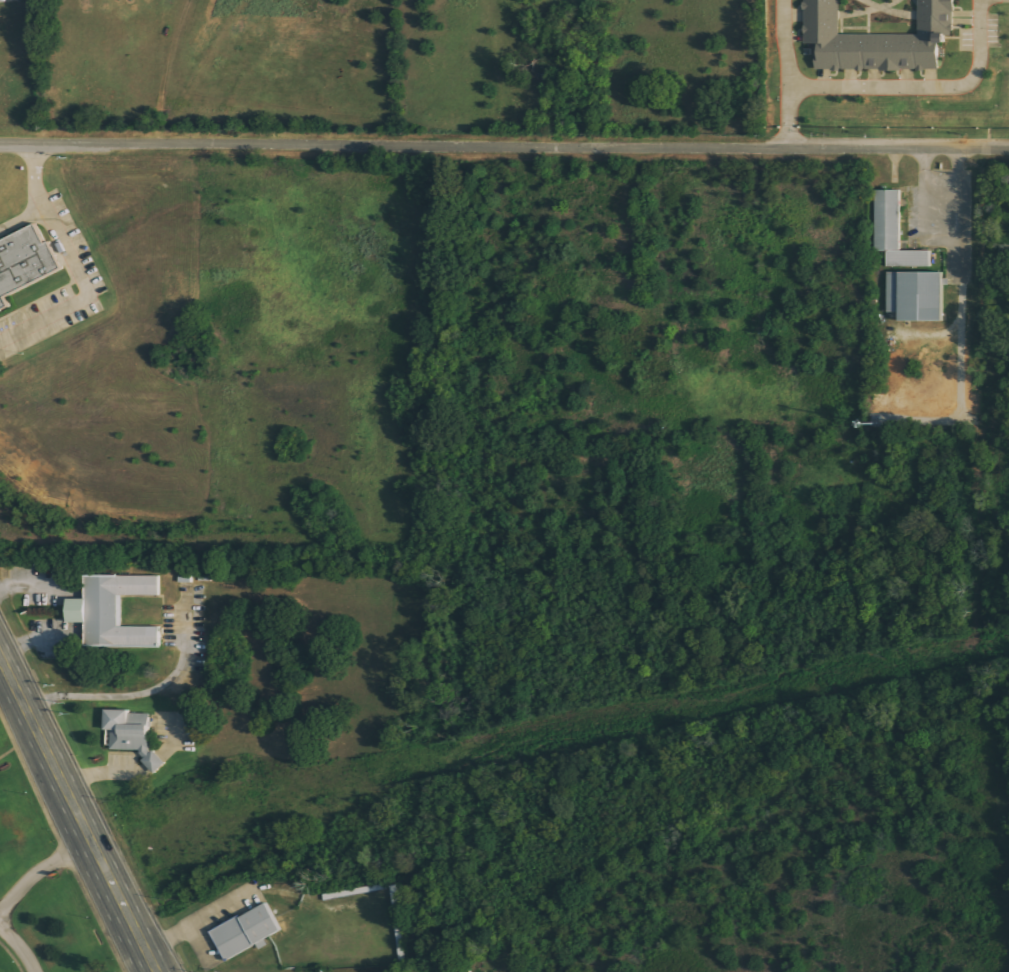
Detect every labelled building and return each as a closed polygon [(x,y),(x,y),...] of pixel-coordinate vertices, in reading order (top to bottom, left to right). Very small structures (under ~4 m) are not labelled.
[(942,67),(941,46),(949,45),(954,28),(953,0),(803,0),(806,46),(822,45),(813,73),(942,67)] [(946,321),(946,272),(933,272),(933,250),(902,251),(902,190),(877,190),(877,252),(889,252),(889,312),(902,312),(902,321),(946,321)] [(40,225),(0,240),(0,313),(10,309),(4,294),(59,273),(40,225)] [(162,648),(162,628),(121,627),(121,596),(161,597),(161,576),(87,575),(87,600),(70,600),(69,623),(87,623),(87,647),(162,648)] [(143,751),(143,770),(162,770),(162,753),(150,752),(151,713),(106,712),(105,751),(143,751)] [(225,960),(283,936),(270,906),(212,930),(225,960)]
